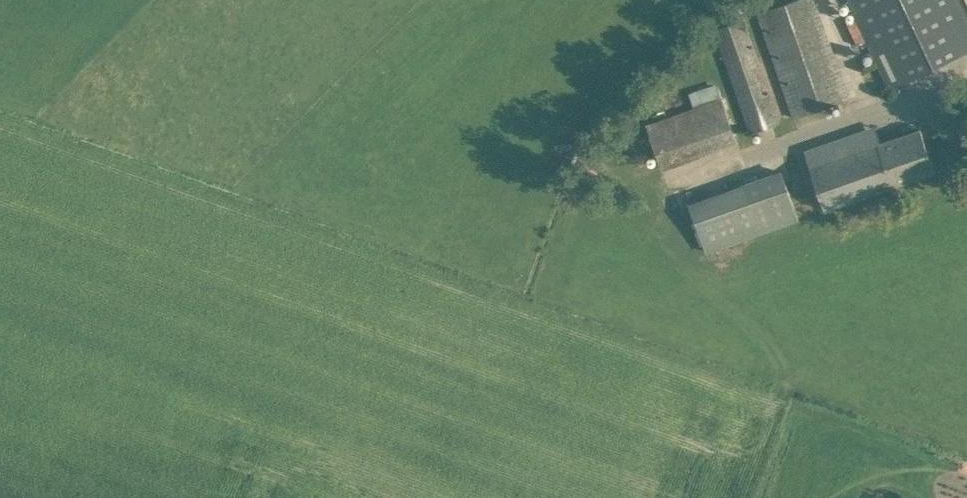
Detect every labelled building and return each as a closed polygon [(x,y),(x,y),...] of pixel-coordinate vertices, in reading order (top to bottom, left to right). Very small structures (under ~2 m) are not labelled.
[(795,116),(849,98),(815,0),(793,0),(758,12),(795,116)] [(882,69),(891,87),(966,51),(966,18),(959,0),(850,0),(882,69)] [(715,28),(751,132),(780,122),(744,18),(715,28)] [(647,124),(661,164),(736,137),(722,97),(647,124)] [(921,129),(902,135),(811,168),(825,209),(935,170),(921,129)] [(782,171),(690,203),(707,251),(799,218),(782,171)]
